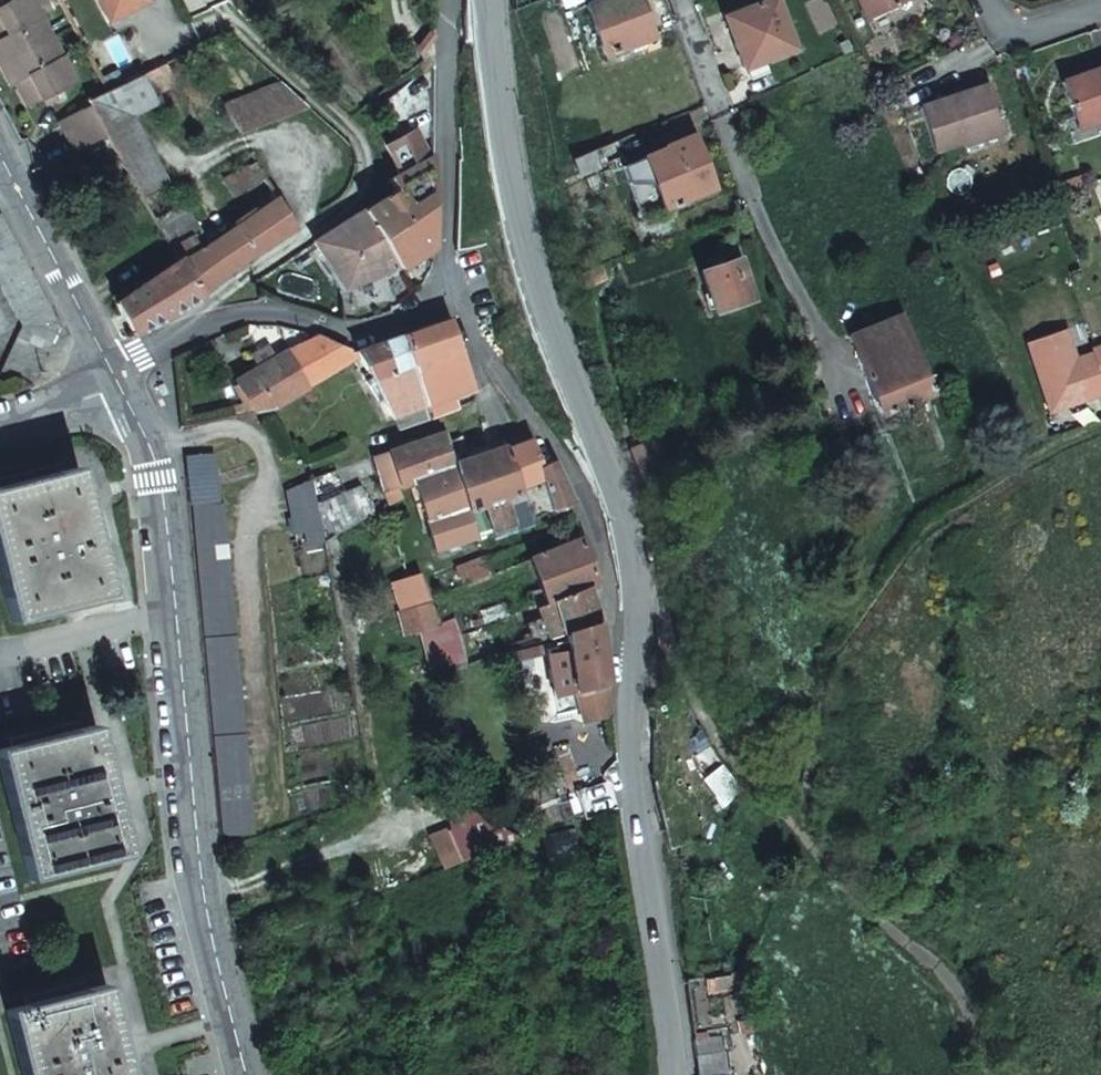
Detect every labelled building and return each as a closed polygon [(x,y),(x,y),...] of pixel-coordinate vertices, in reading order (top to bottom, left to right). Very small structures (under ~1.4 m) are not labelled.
[(5,61),(50,37),(31,0),(10,0),(0,5),(0,51),(5,61)] [(108,19),(115,16),(106,0),(97,0),(108,19)] [(115,16),(142,0),(106,0),(115,16)] [(594,1),(586,5),(604,55),(653,37),(640,0),(594,0),(594,1)] [(733,46),(742,72),(795,51),(775,0),(773,0),(728,18),(738,44),(733,46)] [(869,22),(905,5),(903,0),(859,0),(869,22)] [(723,20),(733,46),(738,44),(728,18),(723,20)] [(50,37),(5,61),(29,105),(73,81),(50,37)] [(844,56),(851,53),(846,42),(839,46),(844,56)] [(89,98),(91,102),(100,117),(102,121),(124,110),(174,84),(165,63),(108,89),(89,98)] [(1067,86),(1079,123),(1100,116),(1100,76),(1067,86)] [(240,134),(302,102),(290,92),(276,79),(224,105),(240,134)] [(938,154),(984,139),(981,131),(1007,122),(995,86),(923,109),(938,154)] [(100,117),(91,102),(61,117),(69,133),(100,117)] [(161,177),(124,110),(102,121),(109,133),(112,137),(140,189),(161,177)] [(1079,123),(1083,134),(1100,129),(1100,116),(1079,123)] [(100,117),(69,133),(77,148),(109,133),(102,121),(100,117)] [(981,131),(984,139),(985,142),(1011,135),(1007,122),(981,131)] [(383,146),(399,174),(402,173),(428,159),(413,130),(383,146)] [(662,147),(663,149),(665,155),(695,144),(691,135),(662,147)] [(613,143),(571,160),(577,174),(611,160),(618,157),(613,143)] [(663,149),(621,165),(619,166),(639,216),(712,187),(695,144),(665,155),(663,149)] [(363,212),(399,267),(401,270),(433,246),(433,235),(433,202),(433,165),(433,156),(428,159),(402,173),(399,174),(391,179),(397,190),(363,212)] [(619,166),(621,165),(618,157),(611,160),(614,167),(619,166)] [(270,184),(259,166),(251,171),(247,165),(222,180),(236,202),(264,191),(262,188),(270,184)] [(174,248),(195,237),(205,232),(177,184),(147,200),(174,248)] [(183,263),(201,295),(230,279),(268,250),(296,227),(284,208),(213,244),(203,251),(195,237),(174,248),(183,263)] [(341,226),(314,243),(346,290),(399,267),(363,212),(341,226)] [(40,381),(57,319),(0,216),(0,285),(21,324),(7,372),(40,381)] [(753,298),(739,256),(701,270),(714,311),(753,298)] [(133,334),(201,295),(183,263),(151,283),(116,303),(133,334)] [(582,287),(604,279),(600,265),(578,273),(582,287)] [(846,339),(876,415),(928,396),(899,318),(846,339)] [(449,323),(402,338),(424,406),(450,398),(474,391),(449,323)] [(1084,370),(1072,334),(1035,346),(1055,413),(1100,399),(1100,365),(1084,370)] [(284,353),(304,388),(349,362),(349,351),(317,336),(284,353)] [(402,338),(355,353),(364,372),(358,375),(364,387),(371,384),(390,418),(402,414),(424,406),(402,338)] [(235,380),(252,409),(275,405),(304,388),(284,353),(235,380)] [(450,398),(424,406),(427,416),(453,406),(450,398)] [(424,406),(402,414),(406,426),(428,418),(427,416),(424,406)] [(460,434),(442,444),(451,471),(474,539),(491,533),(494,542),(534,527),(532,521),(517,479),(506,448),(462,464),(460,458),(488,447),(482,426),(460,434)] [(529,437),(524,430),(503,439),(506,448),(517,479),(540,469),(532,442),(529,437)] [(442,444),(439,435),(376,458),(386,487),(397,483),(399,488),(411,484),(451,471),(442,444)] [(648,488),(676,477),(661,442),(634,453),(648,488)] [(194,527),(196,550),(199,549),(216,722),(228,835),(257,831),(239,651),(224,501),(218,502),(211,454),(186,456),(194,527)] [(552,464),(540,469),(553,512),(571,505),(552,464)] [(25,481),(0,488),(0,567),(13,620),(111,595),(78,467),(25,481)] [(451,471),(411,484),(435,552),(474,539),(451,471)] [(285,489),(292,534),(308,531),(320,529),(334,526),(336,533),(363,519),(369,516),(377,512),(382,510),(376,495),(358,504),(355,493),(336,497),(331,474),(309,479),(309,482),(285,489)] [(377,512),(369,516),(372,522),(380,518),(377,512)] [(310,544),(323,541),(322,540),(320,529),(308,531),(310,544)] [(557,549),(528,560),(544,601),(587,588),(601,584),(583,540),(557,549)] [(515,549),(482,560),(487,575),(521,562),(515,549)] [(456,571),(461,584),(487,575),(482,560),(456,571)] [(544,601),(528,605),(531,616),(537,638),(596,625),(587,588),(544,601)] [(537,638),(531,616),(515,620),(520,641),(537,638)] [(558,694),(578,690),(606,686),(598,631),(596,625),(537,638),(540,651),(547,650),(558,694)] [(425,645),(433,677),(468,672),(464,653),(457,627),(441,629),(423,632),(425,645)] [(584,723),(611,718),(608,695),(606,686),(578,690),(584,723)] [(0,748),(0,750),(32,875),(131,849),(98,723),(0,748)] [(432,837),(444,869),(462,862),(450,830),(432,837)] [(8,1007),(24,1074),(129,1074),(107,983),(8,1007)] [(738,1073),(728,1074),(726,1051),(723,1051),(721,1035),(693,1040),(698,1074),(738,1074),(738,1073)]
